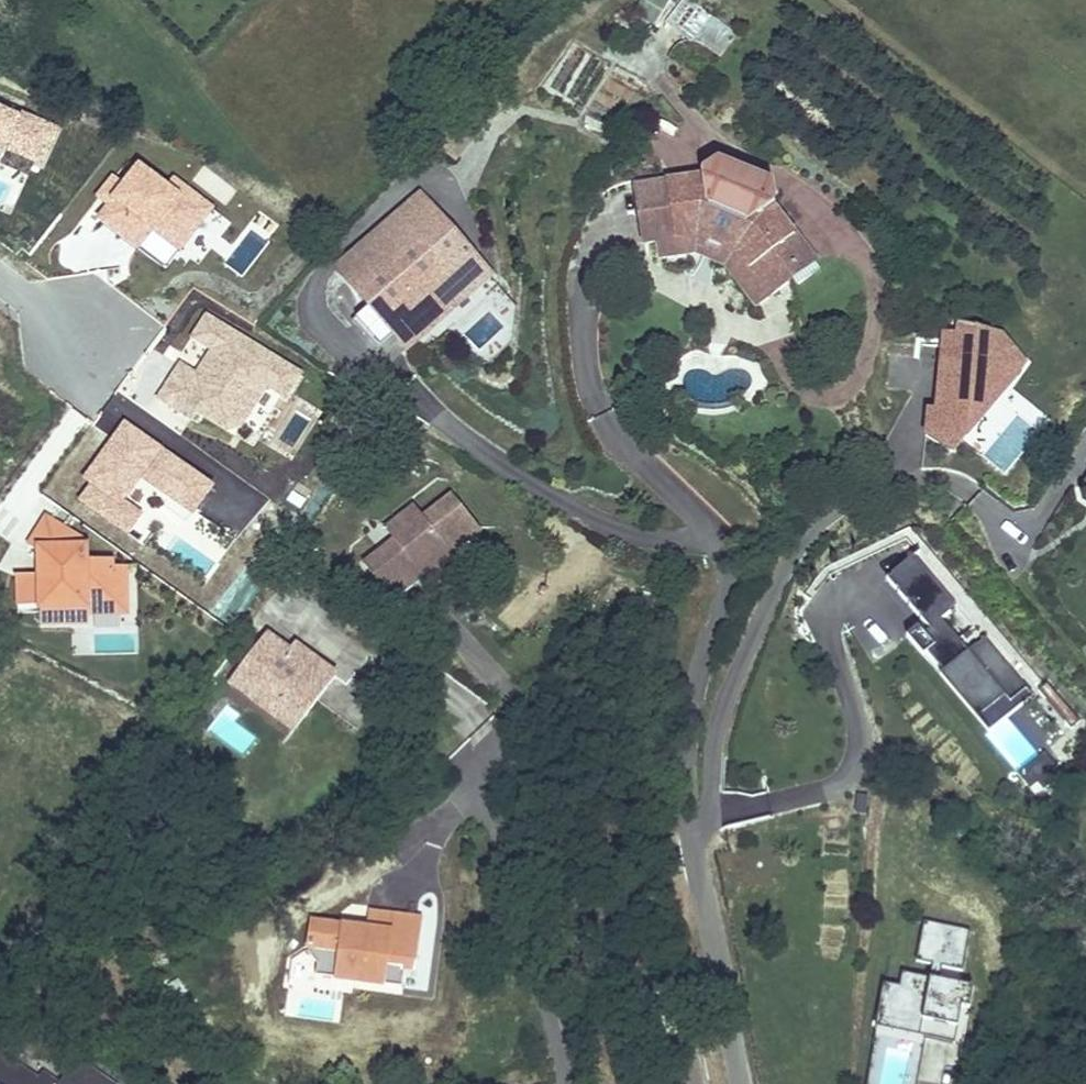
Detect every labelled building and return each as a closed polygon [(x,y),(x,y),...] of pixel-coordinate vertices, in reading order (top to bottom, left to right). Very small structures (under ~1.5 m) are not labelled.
[(668,0),(642,0),(633,15),(652,26),(668,0)] [(572,44),(549,92),(577,105),(600,57),(572,44)] [(610,71),(603,88),(634,100),(641,84),(610,71)] [(702,173),(703,179),(666,185),(674,239),(659,242),(661,258),(696,253),(725,265),(756,306),(792,280),(798,287),(820,271),(773,207),(776,205),(773,183),(718,161),(702,173)] [(644,244),(659,242),(674,239),(666,185),(636,189),(644,244)] [(339,268),(370,304),(396,334),(408,347),(490,276),(420,196),(339,268)] [(508,356),(510,303),(464,301),(461,354),(508,356)] [(396,334),(370,304),(352,320),(378,349),(396,334)] [(955,464),(1025,362),(973,326),(903,429),(955,464)] [(451,496),(422,518),(394,539),(363,563),(391,600),(420,578),(432,594),(455,577),(464,570),(452,554),(479,533),(451,496)] [(394,539),(422,518),(412,506),(385,527),(394,539)] [(1011,703),(1028,688),(984,638),(968,651),(941,619),(957,606),(913,554),(887,577),(931,629),(925,634),(918,625),(907,635),(979,720),(983,716),(980,712),(1003,693),(1011,703)] [(464,570),(455,577),(458,581),(467,575),(464,570)] [(283,647),(268,636),(240,673),(258,686),(249,698),(291,730),(333,673),(316,660),(310,667),(283,647)] [(289,640),(283,647),(310,667),(316,660),(289,640)] [(467,742),(492,710),(440,669),(415,701),(467,742)] [(258,686),(240,673),(231,685),(249,698),(258,686)] [(979,720),(990,733),(1034,695),(1028,688),(1011,703),(1003,693),(980,712),(983,716),(979,720)] [(1058,765),(1045,750),(1017,774),(1030,789),(1037,783),(1053,769),(1058,765)] [(1053,769),(1037,783),(1043,790),(1059,777),(1053,769)] [(345,927),(366,930),(368,912),(348,909),(345,927)] [(422,920),(368,912),(366,930),(345,927),(312,922),(307,952),(316,964),(314,976),(401,988),(404,968),(415,970),(422,920)] [(957,1014),(959,1005),(970,1008),(974,986),(940,979),(942,966),(963,970),(970,929),(924,920),(916,961),(932,964),(930,977),(902,972),(900,986),(883,983),(875,1029),(925,1038),(925,1035),(955,1041),(960,1015),(957,1014)] [(316,964),(307,952),(301,951),(289,960),(286,984),(313,987),(314,976),(316,964)] [(880,1083),(915,1083),(914,1051),(879,1052),(880,1083)] [(43,1076),(38,1083),(0,1057),(0,1083),(54,1083),(43,1076)] [(77,1062),(62,1083),(109,1083),(77,1062)]
